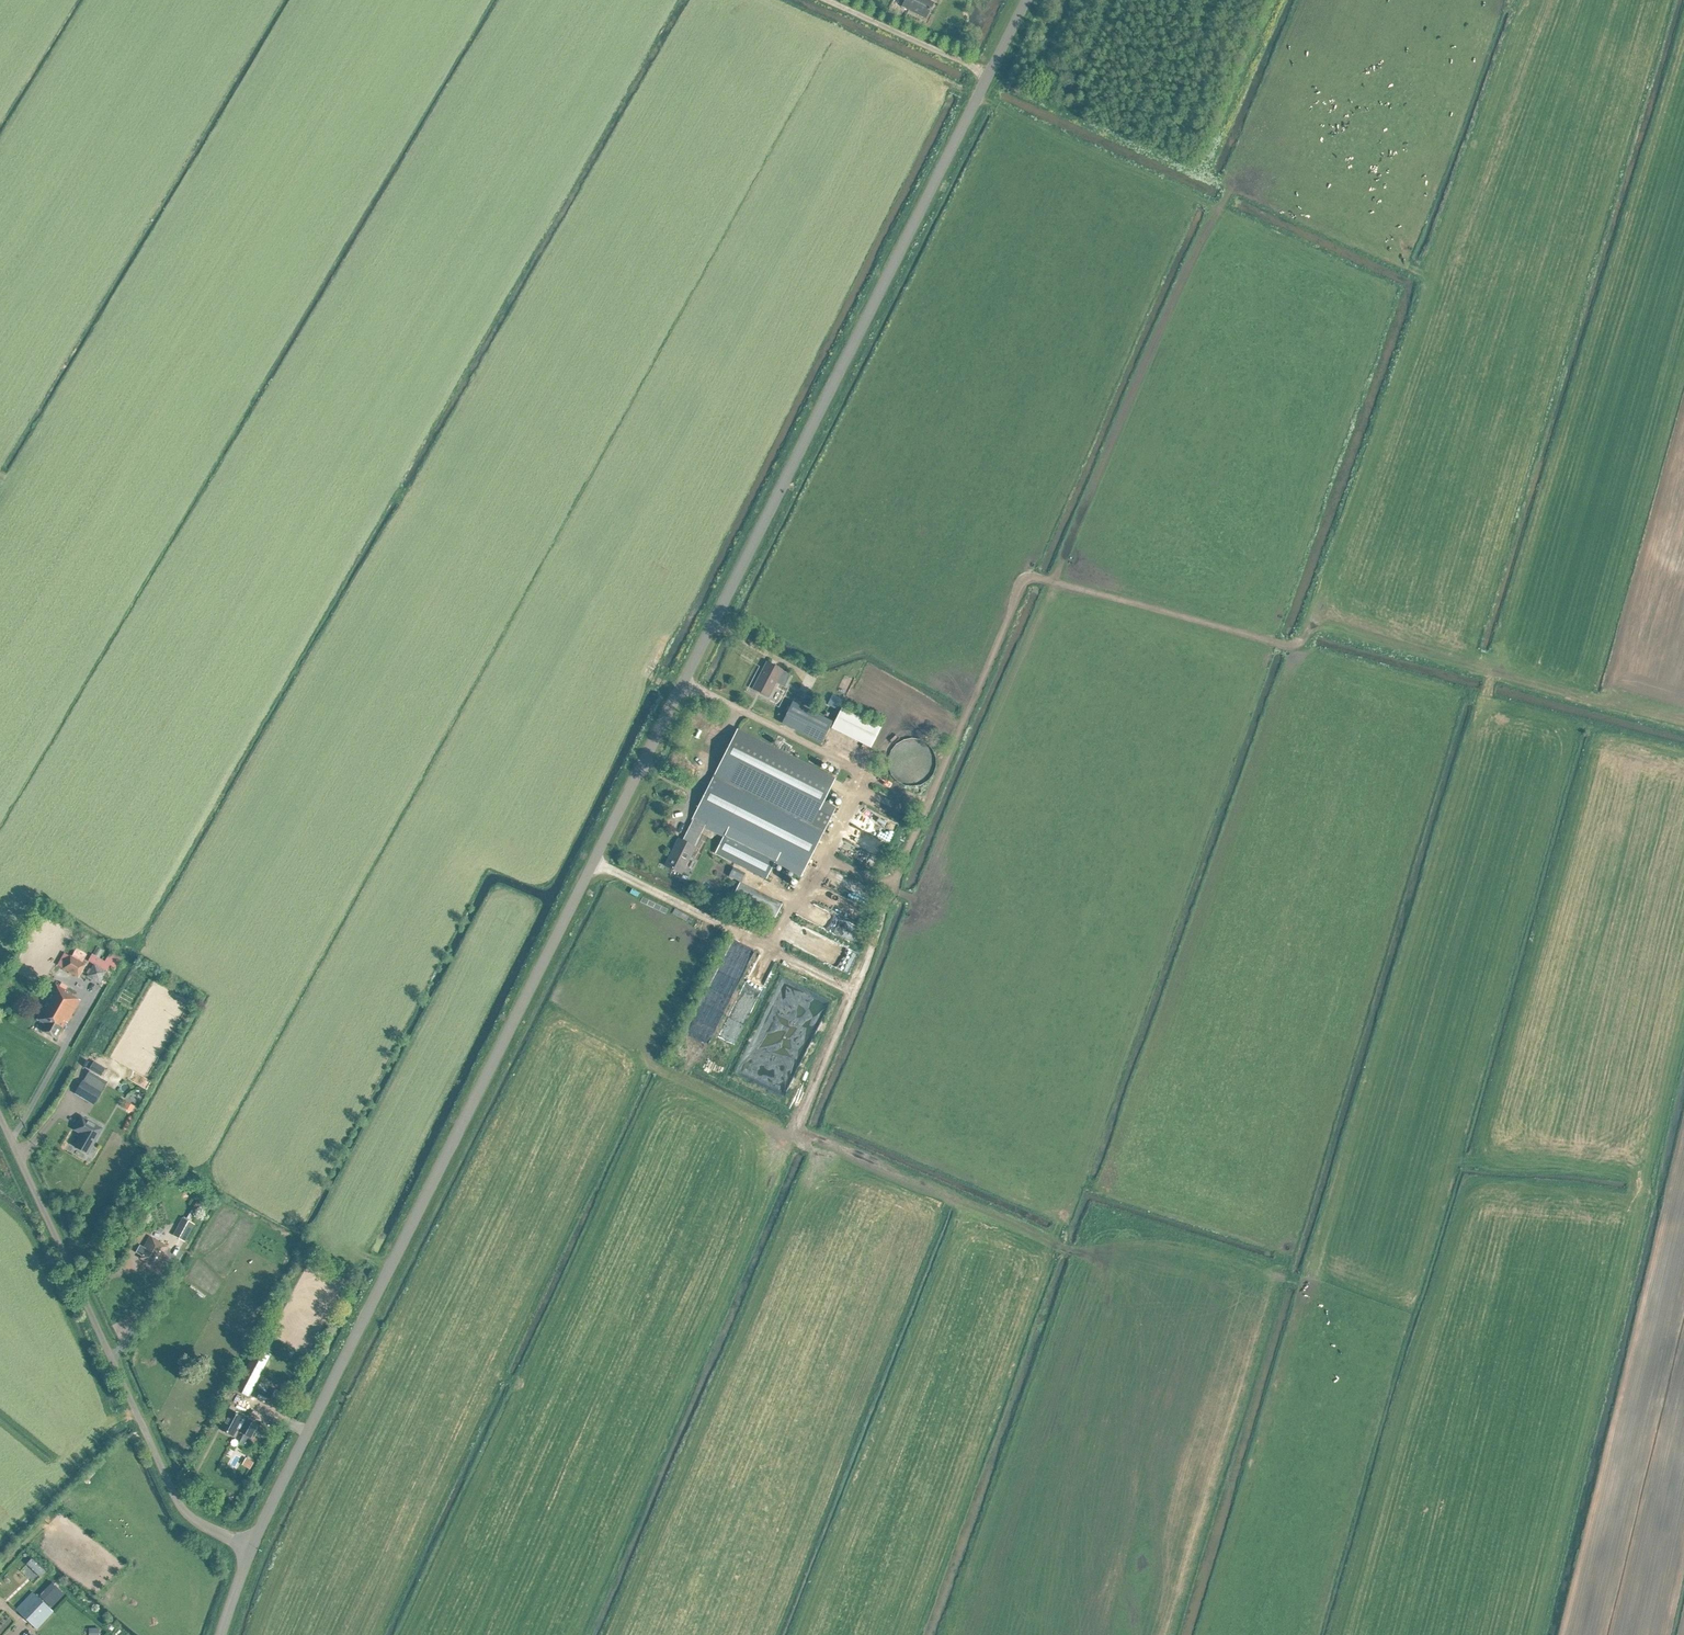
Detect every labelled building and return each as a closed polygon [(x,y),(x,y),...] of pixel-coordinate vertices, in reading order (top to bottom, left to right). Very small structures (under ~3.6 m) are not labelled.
[(900,7),(925,20),(934,3),(927,0),(904,0),(900,7)] [(768,697),(782,670),(766,661),(752,689),(768,697)] [(832,695),(827,704),(838,710),(843,700),(832,695)] [(821,742),(831,722),(792,702),(785,716),(781,723),(821,742)] [(870,748),(881,728),(840,708),(830,728),(870,748)] [(893,733),(897,721),(886,718),(882,729),(893,733)] [(737,729),(691,820),(692,821),(682,841),(678,839),(665,866),(680,874),(694,847),(694,846),(704,827),(723,836),(715,853),(766,879),(775,862),(801,876),(835,807),(823,801),(835,778),(737,729)] [(912,786),(920,785),(927,781),(933,774),(935,766),(935,758),(932,750),(927,743),(919,739),(911,738),(903,740),(895,744),(890,750),(887,758),(888,767),(890,775),(896,781),(904,785),(912,786)] [(782,904),(739,882),(732,896),(774,918),(782,904)] [(852,954),(831,945),(828,952),(849,961),(852,954)] [(825,961),(832,965),(836,957),(829,953),(825,961)] [(102,962),(91,955),(88,961),(94,965),(87,976),(100,984),(107,972),(106,971),(112,962),(105,958),(102,962)] [(78,977),(85,964),(70,956),(63,968),(78,977)] [(67,1022),(80,1000),(72,995),(73,994),(56,984),(36,1019),(45,1024),(41,1030),(56,1039),(66,1022),(67,1022)] [(704,999),(688,1034),(708,1043),(725,1009),(704,999)] [(90,1067),(102,1074),(105,1068),(93,1061),(90,1067)] [(108,1082),(89,1071),(83,1081),(82,1080),(75,1094),(94,1105),(108,1082)] [(134,1106),(126,1102),(123,1108),(131,1112),(134,1106)] [(87,1154),(97,1138),(102,1128),(82,1116),(73,1130),(75,1131),(69,1143),(75,1146),(74,1147),(87,1154)] [(184,1242),(194,1224),(181,1217),(172,1235),(184,1242)] [(156,1267),(162,1257),(167,1247),(149,1237),(144,1247),(146,1249),(140,1259),(156,1267)] [(268,1352),(255,1345),(233,1387),(246,1394),(268,1352)] [(274,1387),(262,1381),(258,1389),(270,1395),(274,1387)] [(290,1398),(276,1390),(271,1400),(285,1407),(290,1398)] [(231,1403),(225,1401),(223,1406),(228,1409),(231,1403)] [(246,1419),(242,1418),(242,1417),(230,1410),(220,1429),(233,1436),(237,1428),(240,1430),(239,1431),(250,1437),(257,1425),(246,1419)] [(242,1465),(250,1470),(254,1463),(246,1459),(242,1465)] [(40,1577),(45,1571),(31,1558),(26,1564),(40,1577)] [(37,1629),(53,1611),(33,1592),(16,1609),(37,1629)]
